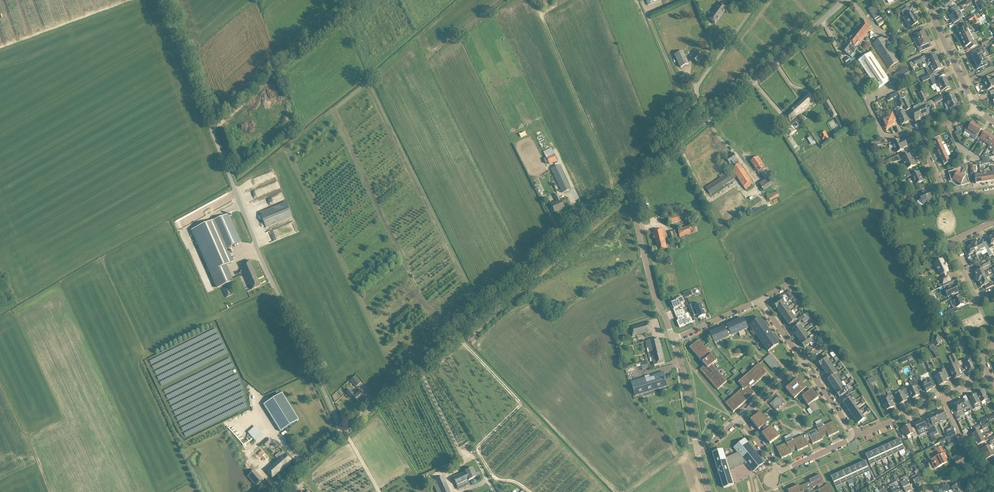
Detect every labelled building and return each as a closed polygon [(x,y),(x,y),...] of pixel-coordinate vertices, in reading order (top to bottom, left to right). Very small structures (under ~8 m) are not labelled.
[(975,3),(978,8),(983,5),(981,0),(980,0),(975,3)] [(709,19),(715,24),(727,7),(721,3),(709,19)] [(869,8),(875,19),(880,17),(875,5),(869,8)] [(964,10),(961,6),(962,6),(962,5),(947,14),(948,14),(951,12),(953,14),(950,16),(953,20),(952,21),(954,24),(959,21),(959,20),(963,18),(964,17),(962,14),(962,15),(960,12),(964,10)] [(911,14),(907,7),(901,11),(911,28),(918,23),(912,13),(911,14)] [(882,17),(877,20),(880,26),(885,23),(882,17)] [(871,29),(862,23),(848,41),(849,42),(856,47),(862,40),(871,29)] [(958,31),(962,39),(970,35),(975,33),(974,33),(972,27),(969,29),(967,24),(960,27),(961,30),(958,31)] [(918,41),(927,37),(925,33),(924,33),(923,31),(920,32),(919,29),(911,33),(915,42),(918,41)] [(970,35),(962,39),(965,47),(969,46),(970,49),(977,46),(974,40),(973,41),(970,35)] [(927,37),(918,41),(919,44),(917,46),(919,52),(928,48),(926,45),(929,44),(928,42),(929,41),(927,37)] [(899,61),(888,46),(883,38),(872,45),(889,68),(899,61)] [(858,48),(856,47),(849,42),(843,50),(851,57),(858,48)] [(974,60),(975,63),(984,58),(983,55),(985,54),(985,52),(983,47),(976,50),(977,53),(975,54),(971,56),(973,60),(974,60)] [(675,55),(677,59),(681,68),(689,64),(683,51),(675,55)] [(693,59),(694,60),(698,63),(703,56),(698,52),(695,51),(693,54),(695,56),(693,59)] [(866,55),(864,56),(865,57),(859,61),(877,89),(890,81),(871,53),(866,56),(866,55)] [(939,62),(936,56),(929,59),(929,58),(924,60),(925,62),(926,64),(928,67),(930,66),(939,62)] [(846,63),(844,65),(846,68),(848,67),(853,63),(849,57),(844,60),(846,63)] [(984,58),(975,63),(976,66),(975,66),(977,70),(984,67),(986,70),(990,68),(992,67),(990,62),(988,61),(986,62),(984,58)] [(939,62),(930,66),(931,70),(929,71),(931,75),(936,73),(935,72),(942,69),(939,62)] [(890,78),(897,89),(913,78),(906,68),(890,78)] [(931,80),(933,85),(937,83),(941,92),(944,90),(945,91),(951,88),(949,84),(948,85),(945,78),(940,80),(938,76),(931,80)] [(988,90),(993,87),(993,85),(993,84),(993,77),(991,78),(984,81),(988,90)] [(919,93),(923,102),(926,101),(922,92),(922,90),(918,92),(919,93)] [(809,94),(792,110),(797,116),(813,102),(815,100),(809,94)] [(945,98),(950,109),(958,105),(953,94),(945,98)] [(823,102),(833,118),(838,115),(829,99),(823,102)] [(919,105),(917,106),(922,117),(929,114),(926,107),(924,103),(921,105),(920,105),(919,105)] [(922,117),(917,106),(914,107),(913,109),(914,110),(911,112),(915,121),(922,117)] [(900,109),(896,112),(897,114),(902,125),(909,122),(903,111),(902,108),(900,109)] [(797,116),(792,110),(785,116),(791,122),(797,116)] [(883,120),(885,123),(883,124),(886,130),(894,126),(894,125),(895,124),(893,121),(896,120),(892,113),(887,115),(887,116),(884,117),(883,120),(884,120),(883,120)] [(964,132),(971,136),(977,126),(972,123),(967,129),(966,129),(964,132)] [(783,129),(789,136),(794,131),(788,124),(783,129)] [(978,141),(980,139),(979,139),(982,135),(979,133),(982,130),(977,126),(971,136),(970,136),(975,139),(976,139),(978,141)] [(819,133),(823,141),(829,137),(825,130),(822,132),(822,131),(819,133)] [(979,139),(980,139),(985,142),(990,135),(984,131),(982,135),(979,139)] [(990,145),(993,139),(993,138),(990,135),(985,142),(990,145)] [(897,152),(897,153),(904,150),(903,148),(908,146),(904,139),(900,141),(899,140),(893,143),(895,148),(894,149),(896,152),(897,152)] [(934,143),(936,149),(943,146),(940,140),(934,143)] [(936,149),(939,154),(945,151),(943,146),(936,149)] [(543,152),(546,158),(549,165),(550,164),(557,161),(551,149),(543,152)] [(939,154),(941,160),(948,157),(945,151),(939,154)] [(709,192),(710,194),(737,177),(745,190),(753,185),(746,173),(740,165),(736,158),(733,154),(723,160),(726,165),(729,163),(730,165),(731,165),(733,168),(732,169),(733,170),(706,188),(709,192)] [(910,154),(909,155),(901,158),(906,170),(916,165),(912,157),(911,157),(910,154)] [(760,172),(765,180),(772,175),(767,167),(765,168),(761,161),(758,156),(751,161),(754,165),(758,173),(760,172)] [(948,157),(941,160),(944,165),(950,162),(948,157)] [(551,169),(562,193),(570,189),(559,165),(551,169)] [(954,181),(960,184),(961,184),(961,186),(970,184),(967,176),(965,176),(964,175),(958,173),(957,172),(956,170),(948,172),(951,181),(953,180),(954,181)] [(982,183),(980,174),(974,175),(973,170),(970,170),(971,177),(972,182),(975,181),(976,184),(982,183)] [(911,175),(915,185),(924,181),(919,171),(911,175)] [(921,199),(924,206),(933,201),(930,195),(928,196),(926,191),(919,194),(921,199)] [(768,196),(770,201),(779,197),(777,192),(768,196)] [(551,204),(554,211),(560,208),(561,210),(564,208),(560,200),(558,195),(554,196),(557,201),(551,204)] [(260,213),(266,228),(292,217),(286,203),(260,213)] [(693,218),(692,211),(682,214),(681,213),(673,216),(668,217),(670,224),(674,223),(693,218)] [(208,224),(193,230),(212,275),(218,288),(233,281),(226,265),(233,262),(227,248),(236,244),(241,242),(230,219),(229,215),(229,214),(224,216),(210,223),(208,224)] [(677,230),(680,237),(691,234),(691,233),(698,232),(696,225),(689,227),(689,226),(677,230)] [(654,231),(658,251),(667,249),(665,241),(666,241),(664,229),(654,231)] [(987,245),(989,249),(993,247),(993,246),(993,244),(993,238),(992,235),(987,238),(989,241),(986,242),(987,245)] [(976,242),(981,252),(984,251),(983,249),(985,248),(989,257),(992,255),(989,249),(987,245),(984,246),(982,240),(977,243),(976,242)] [(976,242),(971,244),(975,253),(977,256),(982,254),(981,252),(976,242)] [(975,253),(971,244),(971,245),(966,248),(967,251),(965,252),(968,258),(971,257),(970,255),(975,253)] [(938,271),(940,275),(942,275),(943,277),(940,279),(943,284),(951,281),(948,275),(947,276),(946,273),(949,271),(947,266),(946,267),(943,259),(942,260),(941,259),(939,260),(939,261),(934,263),(936,268),(937,267),(938,267),(939,271),(938,271)] [(240,264),(252,290),(260,286),(249,260),(244,262),(240,264)] [(976,277),(984,273),(982,268),(974,271),(976,276),(976,277)] [(976,277),(978,282),(986,278),(990,276),(987,271),(984,273),(976,277)] [(986,278),(978,282),(979,282),(981,287),(984,286),(986,289),(993,286),(992,282),(989,283),(986,278)] [(947,285),(951,283),(951,282),(943,286),(945,290),(948,297),(959,292),(955,285),(949,288),(947,285)] [(222,289),(227,297),(233,294),(229,286),(222,289)] [(782,295),(777,298),(778,298),(779,300),(774,304),(777,308),(785,303),(782,299),(784,298),(782,295)] [(678,308),(679,311),(684,309),(682,306),(681,303),(685,301),(683,297),(669,302),(671,307),(673,307),(674,310),(678,308)] [(952,307),(954,309),(957,308),(964,305),(961,297),(953,300),(954,300),(950,302),(952,307)] [(694,303),(690,305),(694,316),(699,314),(700,317),(705,315),(706,315),(704,310),(704,309),(703,309),(701,304),(695,307),(694,303)] [(785,303),(777,309),(780,313),(788,307),(785,303)] [(780,313),(783,317),(791,312),(788,307),(780,313)] [(684,309),(679,311),(681,316),(677,317),(679,320),(677,321),(680,328),(693,322),(691,317),(688,319),(686,314),(684,309)] [(791,312),(783,317),(786,321),(794,316),(791,312)] [(794,316),(786,321),(789,325),(797,320),(794,316)] [(725,328),(724,327),(711,333),(715,343),(728,337),(728,336),(731,335),(732,336),(748,328),(744,318),(727,326),(728,327),(725,328)] [(750,325),(768,351),(778,344),(760,318),(750,325)] [(632,334),(633,337),(651,332),(649,321),(630,327),(632,334)] [(796,335),(803,329),(800,325),(793,330),(796,335)] [(803,329),(796,335),(799,339),(806,334),(803,329)] [(806,334),(799,339),(801,343),(802,343),(809,338),(809,337),(809,336),(808,337),(806,334)] [(645,341),(649,358),(652,357),(654,365),(656,365),(659,364),(664,363),(658,338),(654,339),(650,340),(645,341)] [(810,344),(812,346),(816,343),(814,341),(812,342),(809,338),(801,343),(805,348),(810,344)] [(699,340),(690,348),(705,365),(700,370),(717,390),(727,382),(712,365),(717,360),(699,340)] [(950,355),(954,364),(958,362),(954,354),(954,355),(954,353),(950,355)] [(770,354),(764,360),(772,369),(774,372),(778,369),(781,366),(770,354)] [(826,356),(818,362),(821,366),(829,361),(829,360),(826,356)] [(958,362),(963,372),(967,370),(968,373),(973,371),(974,369),(970,360),(964,363),(962,360),(958,362)] [(829,361),(821,366),(824,370),(831,365),(829,361)] [(738,382),(743,387),(725,403),(733,412),(754,394),(750,389),(767,373),(759,364),(738,382)] [(952,364),(948,366),(949,369),(952,375),(954,379),(961,376),(959,371),(956,365),(953,367),(952,364)] [(831,365),(824,370),(827,374),(834,369),(831,365)] [(834,369),(827,374),(830,378),(830,379),(838,374),(834,369)] [(935,377),(937,381),(939,386),(947,382),(946,380),(949,378),(947,374),(945,369),(941,371),(942,374),(935,377)] [(830,378),(828,380),(831,384),(838,379),(840,378),(841,377),(838,373),(838,374),(830,379),(830,378)] [(645,377),(640,379),(641,382),(632,385),(635,396),(668,386),(664,375),(655,377),(654,375),(650,376),(649,375),(645,376),(645,377)] [(350,381),(356,387),(361,382),(356,376),(350,381)] [(869,379),(871,385),(878,383),(875,377),(869,379)] [(922,382),(926,392),(933,389),(932,388),(935,386),(931,378),(928,379),(925,380),(924,378),(923,377),(921,379),(921,380),(922,382)] [(800,394),(802,397),(808,406),(813,413),(820,410),(814,401),(818,398),(812,389),(808,392),(805,389),(806,388),(798,378),(786,389),(794,399),(800,394)] [(838,379),(831,384),(834,389),(841,383),(838,379)] [(912,388),(908,390),(910,394),(912,398),(920,395),(918,392),(917,389),(916,386),(919,385),(918,383),(917,380),(911,383),(913,386),(911,387),(912,388)] [(841,383),(834,389),(836,392),(846,386),(846,385),(844,382),(841,383)] [(836,392),(836,393),(840,398),(845,394),(847,396),(852,392),(850,389),(849,390),(846,386),(836,392)] [(889,396),(892,395),(889,388),(886,390),(889,396),(885,398),(886,400),(882,401),(885,407),(887,410),(894,407),(889,396)] [(900,404),(907,401),(906,398),(909,397),(905,388),(901,391),(902,393),(896,396),(900,404)] [(346,393),(351,398),(353,397),(358,403),(365,397),(360,391),(355,395),(350,389),(346,393)] [(977,394),(979,398),(981,403),(985,401),(987,404),(990,402),(987,396),(986,396),(984,391),(977,394)] [(263,405),(281,431),(299,419),(281,392),(263,405)] [(969,401),(968,401),(973,410),(978,408),(977,405),(980,403),(976,394),(970,397),(972,401),(969,402),(969,401)] [(770,404),(772,407),(776,410),(785,402),(781,399),(779,396),(770,404)] [(846,407),(853,402),(850,398),(843,403),(844,403),(846,407)] [(964,400),(959,402),(964,414),(973,410),(968,401),(966,402),(964,400)] [(856,407),(853,402),(846,407),(849,411),(856,407)] [(964,414),(959,402),(953,405),(955,407),(952,409),(957,420),(960,419),(959,416),(964,414)] [(859,411),(856,407),(849,411),(852,416),(859,411)] [(852,416),(855,420),(862,415),(859,411),(852,416)] [(935,413),(939,423),(947,420),(942,411),(935,414),(935,413)] [(762,428),(765,432),(762,434),(770,444),(780,436),(772,426),(770,428),(767,424),(769,422),(761,412),(751,420),(759,430),(762,428)] [(933,426),(930,428),(934,435),(938,434),(935,426),(939,423),(935,413),(929,416),(933,426)] [(865,419),(862,415),(855,420),(858,424),(865,419)] [(987,417),(979,421),(981,425),(989,421),(987,417)] [(934,435),(930,428),(927,429),(923,419),(918,421),(919,422),(914,423),(916,428),(918,432),(924,429),(926,433),(928,432),(931,437),(934,435)] [(824,425),(823,422),(816,426),(817,428),(807,433),(808,434),(803,436),(803,435),(793,439),(792,437),(785,440),(786,443),(776,447),(782,459),(792,454),(791,452),(797,449),(798,451),(808,446),(806,443),(811,441),(813,444),(823,440),(822,438),(825,436),(828,435),(829,437),(839,432),(834,421),(824,425)] [(903,429),(901,430),(903,434),(905,433),(907,436),(911,435),(911,437),(912,436),(913,439),(918,437),(917,434),(915,429),(912,430),(910,425),(903,428),(903,429)] [(300,426),(298,428),(296,426),(293,428),(296,434),(302,429),(300,426)] [(948,441),(949,443),(952,442),(949,437),(955,434),(953,430),(944,434),(947,439),(948,441)] [(972,434),(975,440),(985,434),(984,432),(981,434),(979,431),(976,432),(972,434)] [(985,434),(975,440),(977,445),(982,443),(988,440),(987,438),(985,434)] [(271,442),(270,440),(271,440),(269,438),(263,443),(266,446),(271,442)] [(713,453),(724,488),(733,485),(729,470),(746,462),(753,471),(764,463),(745,439),(734,448),(738,452),(725,458),(722,450),(713,453)] [(905,449),(900,439),(894,442),(899,452),(905,449)] [(889,444),(893,455),(899,452),(894,442),(889,444)] [(888,457),(893,455),(889,444),(883,447),(888,457)] [(944,458),(946,456),(944,452),(946,451),(944,446),(942,447),(941,446),(936,449),(938,452),(935,454),(937,457),(931,460),(933,464),(935,463),(938,468),(947,463),(944,458)] [(981,450),(983,455),(991,451),(989,446),(981,450)] [(877,449),(882,460),(888,457),(883,447),(877,449)] [(262,449),(257,454),(258,454),(261,458),(265,462),(269,458),(262,449)] [(882,460),(877,449),(871,452),(876,462),(882,460)] [(281,453),(280,452),(275,456),(277,459),(278,459),(278,460),(266,471),(272,478),(292,461),(283,451),(281,453)] [(991,451),(983,455),(986,460),(993,456),(991,451)] [(870,465),(876,462),(871,452),(865,455),(870,465)] [(954,461),(956,463),(958,468),(966,464),(961,454),(958,455),(959,458),(954,461)] [(860,464),(865,474),(870,471),(866,461),(860,464)] [(859,477),(865,474),(860,464),(854,466),(859,477)] [(848,469),(853,479),(859,477),(854,466),(848,469)] [(911,478),(916,487),(923,483),(920,479),(923,477),(920,473),(919,470),(917,466),(914,467),(916,471),(914,472),(916,475),(911,478)] [(464,472),(453,477),(455,482),(456,486),(457,486),(468,481),(477,477),(475,473),(473,468),(464,472)] [(843,471),(847,482),(853,479),(848,469),(843,471)] [(254,470),(247,476),(253,482),(260,476),(254,470)] [(847,482),(843,471),(837,474),(841,484),(847,482)] [(831,477),(836,487),(841,484),(837,474),(831,477)] [(829,484),(824,486),(823,483),(824,483),(820,475),(809,480),(810,482),(805,484),(800,486),(799,485),(788,490),(789,491),(802,491),(807,490),(813,487),(813,488),(817,486),(819,489),(817,489),(818,491),(832,491),(829,484)] [(909,484),(908,482),(910,480),(907,475),(899,480),(898,479),(897,479),(899,484),(901,483),(905,491),(907,491),(912,490),(908,484),(909,484)] [(443,476),(433,481),(435,486),(434,486),(437,491),(450,491),(443,476)] [(900,487),(897,481),(889,486),(892,491),(900,491),(898,488),(900,487)] [(962,489),(959,483),(951,488),(952,489),(948,491),(949,491),(957,491),(962,489)]
